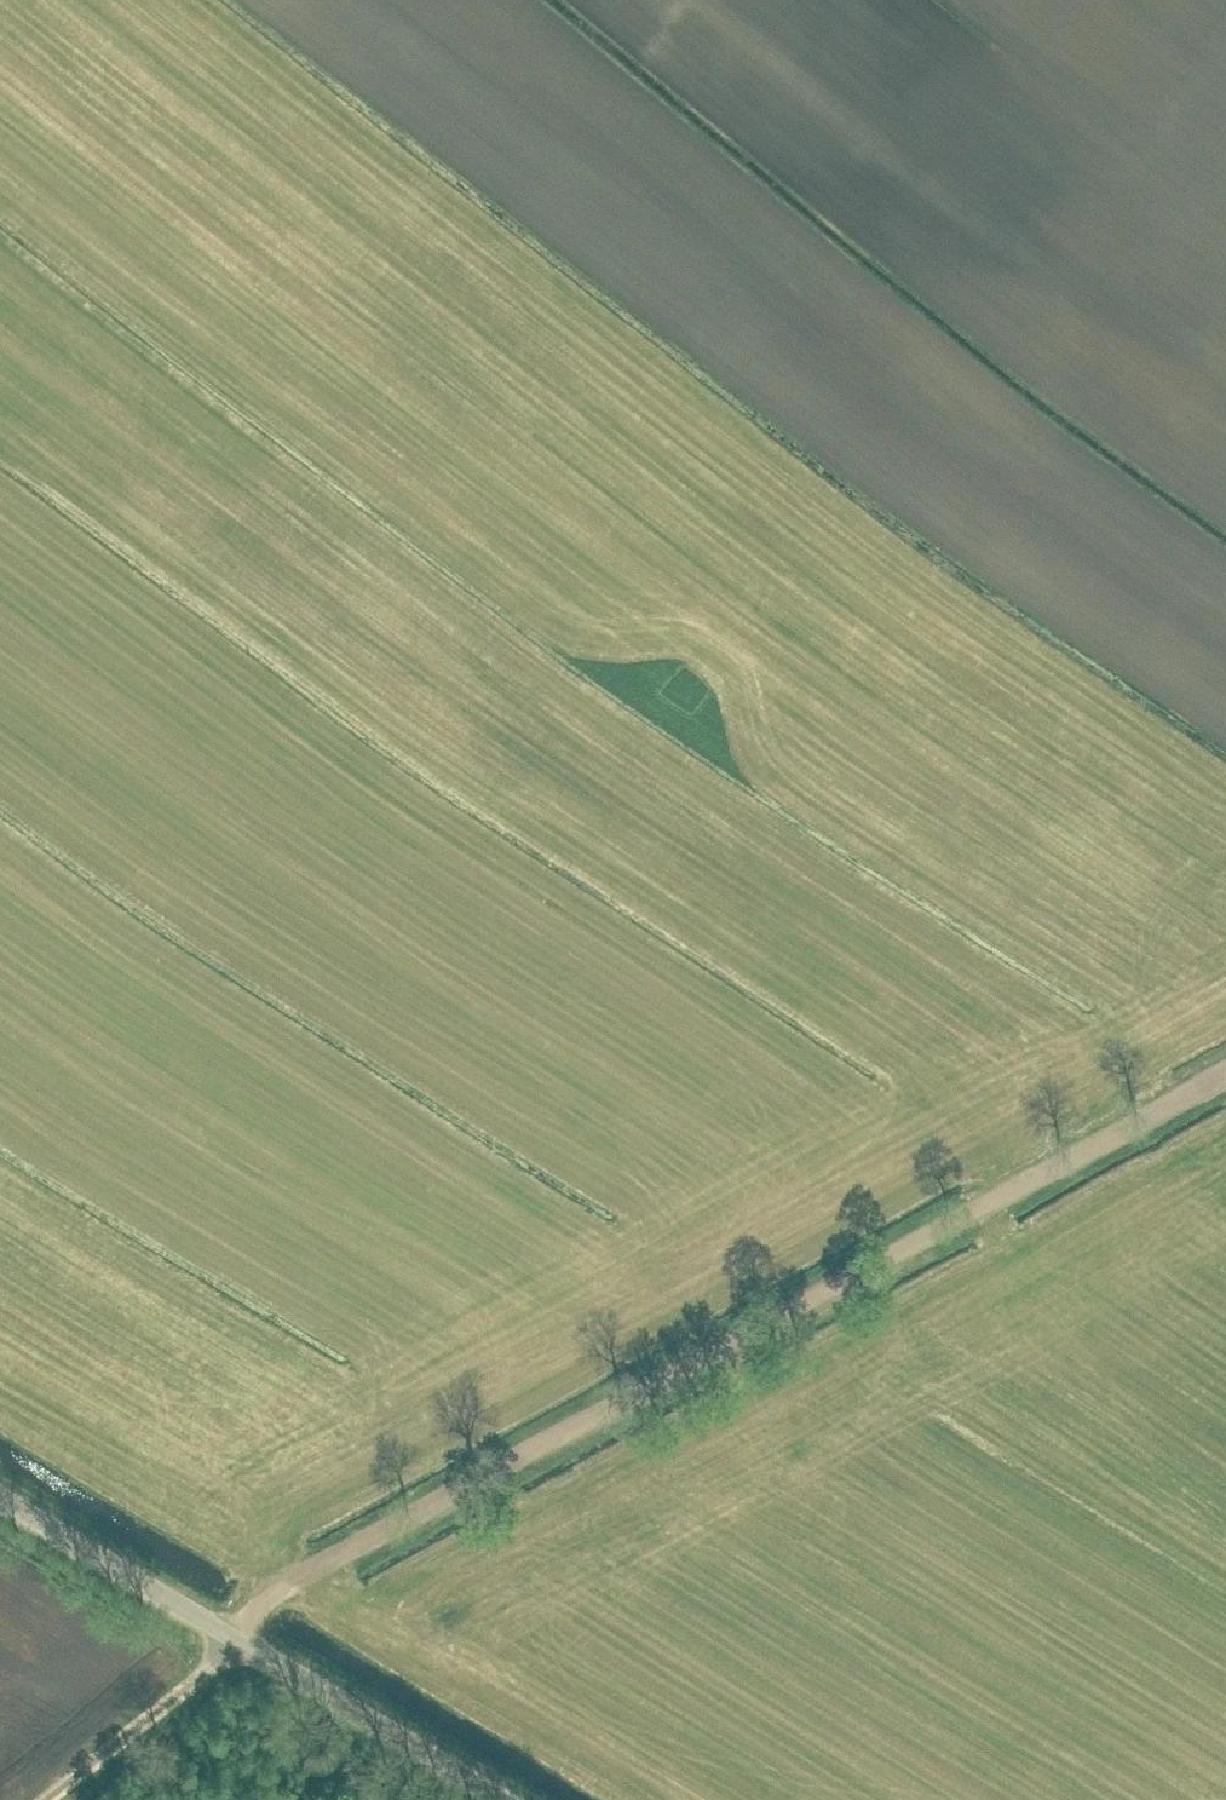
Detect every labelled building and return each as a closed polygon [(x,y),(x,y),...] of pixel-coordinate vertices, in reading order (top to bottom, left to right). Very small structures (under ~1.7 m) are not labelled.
[(1066,1103),(1076,1119),(1087,1112),(1077,1096),(1066,1103)]
